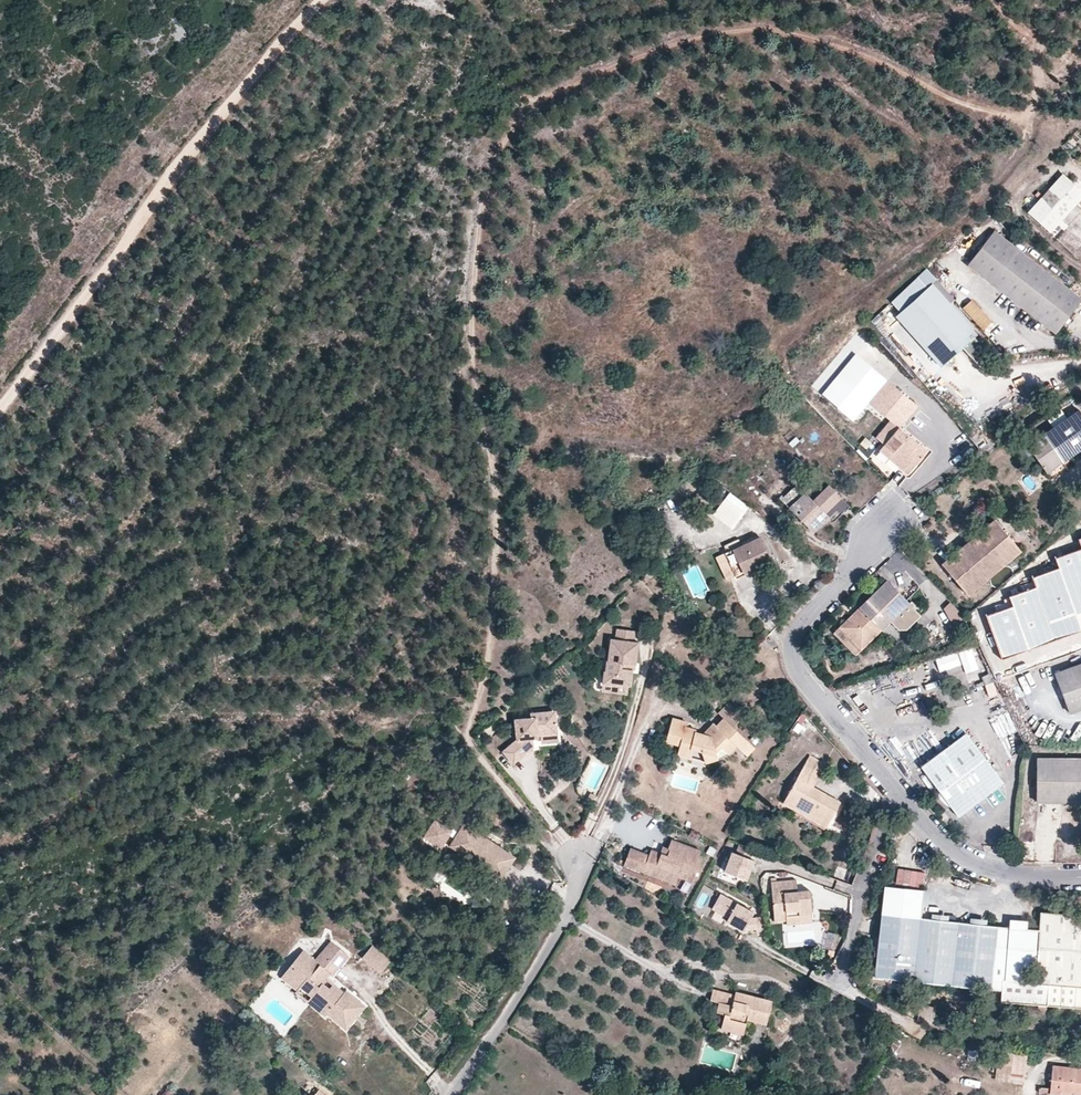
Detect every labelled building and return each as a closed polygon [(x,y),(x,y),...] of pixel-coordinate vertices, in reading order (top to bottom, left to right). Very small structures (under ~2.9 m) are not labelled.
[(1080,193),(1080,192),(1060,173),(1026,210),(1047,230),(1073,202),(1080,193)] [(1038,263),(993,228),(965,263),(1053,332),(1080,297),(1044,268),(1038,263)] [(1048,264),(1041,259),(1038,263),(1044,268),(1048,264)] [(927,288),(917,277),(891,301),(900,312),(945,362),(962,347),(972,338),(927,288)] [(974,337),(977,334),(932,284),(927,288),(972,338),(974,337)] [(969,297),(959,306),(980,329),(990,319),(969,297)] [(945,362),(900,312),(895,317),(940,367),(945,362)] [(994,359),(974,337),(972,338),(962,347),(980,368),(983,368),(994,359)] [(888,381),(856,355),(823,395),(854,421),(869,403),(888,381)] [(927,451),(899,428),(917,406),(888,381),(869,403),(890,421),(876,438),(884,445),(904,461),(899,467),(908,474),(927,451)] [(1080,451),(1080,414),(1080,412),(1028,447),(1035,457),(1047,474),(1080,451)] [(866,449),(871,444),(866,439),(861,444),(866,449)] [(904,461),(884,445),(879,450),(899,467),(904,461)] [(1035,457),(1028,447),(1023,451),(1030,460),(1035,457)] [(789,508),(805,493),(797,485),(781,500),(789,508)] [(825,513),(841,498),(829,486),(813,501),(805,493),(789,508),(813,533),(829,517),(825,513)] [(732,529),(749,507),(730,493),(713,515),(732,529)] [(969,595),(1022,551),(996,519),(943,563),(969,595)] [(742,546),(760,537),(758,535),(741,543),(742,546)] [(770,560),(760,537),(742,546),(727,552),(725,554),(735,576),(770,560)] [(741,543),(739,539),(724,546),(727,552),(742,546),(741,543)] [(1080,625),(1080,546),(1053,556),(1055,564),(1028,573),(1031,582),(1005,592),(1009,603),(981,613),(996,655),(1080,625)] [(735,576),(725,554),(717,557),(728,579),(735,576)] [(909,604),(887,581),(869,598),(871,600),(852,618),(851,616),(839,628),(860,650),(890,621),(899,630),(906,630),(921,616),(913,608),(909,604)] [(852,618),(871,600),(869,598),(851,616),(852,618)] [(965,618),(965,617),(951,602),(943,610),(950,620),(960,631),(968,623),(965,618)] [(860,650),(839,628),(833,634),(855,655),(860,650)] [(634,644),(636,634),(620,632),(618,641),(634,644)] [(617,686),(629,688),(631,688),(634,667),(637,668),(640,645),(618,641),(613,641),(609,663),(608,662),(607,673),(606,672),(604,685),(617,687),(617,686)] [(971,647),(957,651),(964,673),(978,669),(971,647)] [(1054,673),(1070,713),(1080,709),(1080,663),(1054,673)] [(996,680),(992,672),(981,677),(985,685),(996,680)] [(628,696),(629,688),(617,686),(617,687),(604,685),(603,692),(628,696)] [(751,745),(731,726),(741,715),(727,701),(716,712),(721,717),(714,725),(713,730),(708,735),(700,733),(683,728),(685,721),(670,716),(666,733),(680,737),(678,744),(692,748),(699,750),(703,761),(716,757),(714,751),(719,746),(726,752),(734,744),(743,753),(751,745)] [(559,735),(558,722),(553,722),(553,713),(532,715),(533,720),(517,721),(519,741),(511,748),(521,760),(536,748),(535,740),(540,740),(540,737),(542,736),(559,735)] [(802,724),(807,717),(803,713),(798,721),(802,724)] [(713,730),(714,725),(710,722),(700,733),(708,735),(713,730)] [(798,734),(803,727),(798,723),(793,730),(798,734)] [(678,744),(680,737),(666,733),(664,740),(678,744)] [(944,800),(959,819),(1002,784),(965,734),(920,769),(939,794),(945,790),(949,795),(944,800)] [(560,744),(559,735),(542,736),(543,746),(560,744)] [(759,740),(754,735),(750,739),(755,744),(759,740)] [(688,758),(692,748),(678,744),(675,754),(688,758)] [(726,752),(719,746),(714,751),(716,757),(726,752)] [(521,760),(511,748),(505,753),(515,765),(521,760)] [(839,802),(812,786),(825,764),(809,755),(782,801),(794,808),(798,802),(808,808),(807,810),(828,822),(839,802)] [(1039,757),(1037,799),(1080,802),(1080,759),(1039,757)] [(945,790),(939,794),(944,800),(949,795),(945,790)] [(594,803),(597,797),(590,794),(588,800),(594,803)] [(828,822),(807,810),(808,808),(798,802),(794,808),(826,826),(828,822)] [(457,839),(461,833),(455,829),(453,832),(437,822),(427,838),(443,848),(451,836),(457,839)] [(452,848),(502,880),(517,857),(466,825),(461,833),(457,839),(452,848)] [(693,882),(703,858),(699,856),(701,851),(671,840),(668,848),(670,849),(667,856),(660,853),(651,850),(649,855),(630,849),(625,861),(624,865),(653,876),(655,868),(678,877),(693,882)] [(747,880),(754,860),(750,859),(753,849),(739,844),(736,854),(732,852),(725,871),(747,880)] [(667,856),(670,849),(668,848),(663,846),(660,853),(667,856)] [(713,857),(717,850),(710,846),(706,853),(713,857)] [(845,883),(850,871),(838,866),(833,878),(845,883)] [(922,885),(924,870),(895,867),(893,882),(922,885)] [(678,877),(655,868),(653,876),(675,884),(678,877)] [(812,915),(810,890),(797,892),(791,892),(790,880),(776,881),(771,882),(775,922),(787,921),(786,916),(799,915),(799,916),(812,915)] [(991,990),(998,927),(987,926),(970,924),(959,922),(948,921),(931,919),(920,918),(921,906),(923,890),(885,886),(875,977),(991,990)] [(754,913),(720,894),(712,909),(728,918),(726,921),(744,930),(751,918),(754,913)] [(1041,912),(1039,930),(1027,929),(1009,928),(998,927),(991,990),(1001,991),(1001,1002),(1038,1005),(1038,1008),(1046,1009),(1046,1005),(1080,1008),(1080,915),(1041,912)] [(813,923),(812,915),(799,916),(799,915),(786,916),(787,921),(787,925),(813,923)] [(765,932),(764,917),(755,918),(756,929),(756,933),(765,932)] [(756,929),(755,918),(751,918),(744,930),(756,929)] [(1027,929),(1028,921),(1010,919),(1009,928),(1027,929)] [(321,965),(338,946),(333,942),(317,962),(321,965)] [(345,995),(341,992),(337,997),(323,985),(328,980),(332,975),(335,977),(351,956),(338,946),(321,965),(317,962),(306,952),(293,966),(308,980),(301,987),(312,996),(313,1005),(327,1018),(329,1015),(346,1030),(365,1007),(347,991),(345,995)] [(392,963),(374,947),(363,959),(382,975),(392,963)] [(301,987),(308,980),(293,966),(284,978),(298,990),(301,987)] [(337,997),(341,992),(328,980),(323,985),(337,997)] [(743,1033),(746,1021),(766,1026),(772,1001),(734,992),(733,996),(712,991),(710,1000),(718,1002),(715,1013),(724,1015),(722,1028),(743,1033)] [(933,1024),(936,1008),(920,1005),(917,1022),(933,1024)] [(896,1050),(900,1044),(894,1040),(891,1046),(896,1050)] [(976,1061),(976,1051),(968,1050),(967,1061),(976,1061)] [(1013,1056),(1013,1054),(996,1052),(995,1063),(997,1063),(996,1072),(997,1072),(1011,1074),(1013,1056)] [(1022,1085),(1026,1057),(1013,1056),(1011,1074),(997,1072),(996,1081),(1022,1085)] [(1052,1066),(1050,1089),(1050,1094),(1060,1094),(1061,1091),(1080,1093),(1080,1069),(1052,1066)]
